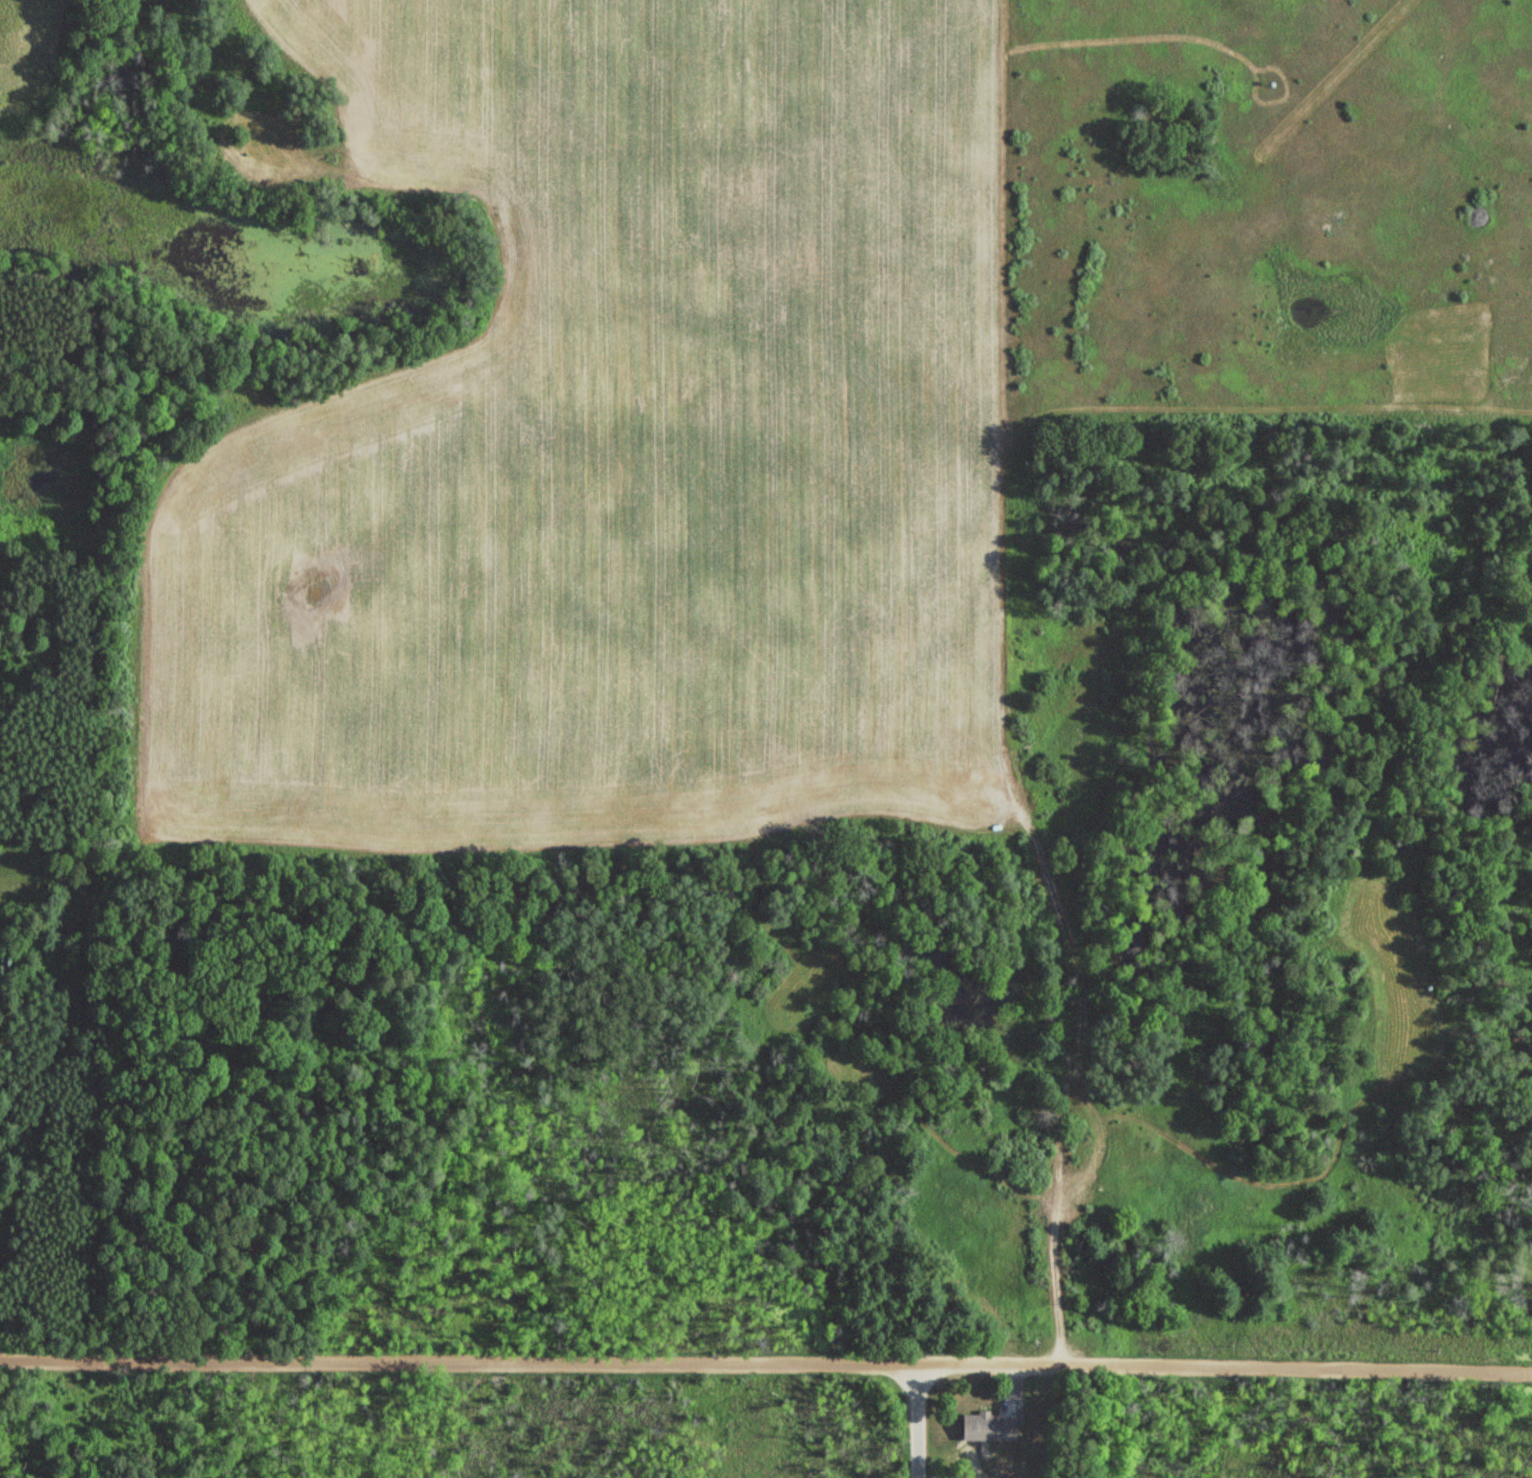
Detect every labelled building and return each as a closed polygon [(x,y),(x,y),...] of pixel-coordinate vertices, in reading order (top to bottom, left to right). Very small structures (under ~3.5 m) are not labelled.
[(957,1441),(1010,1441),(1010,1414),(957,1414),(957,1441)]
